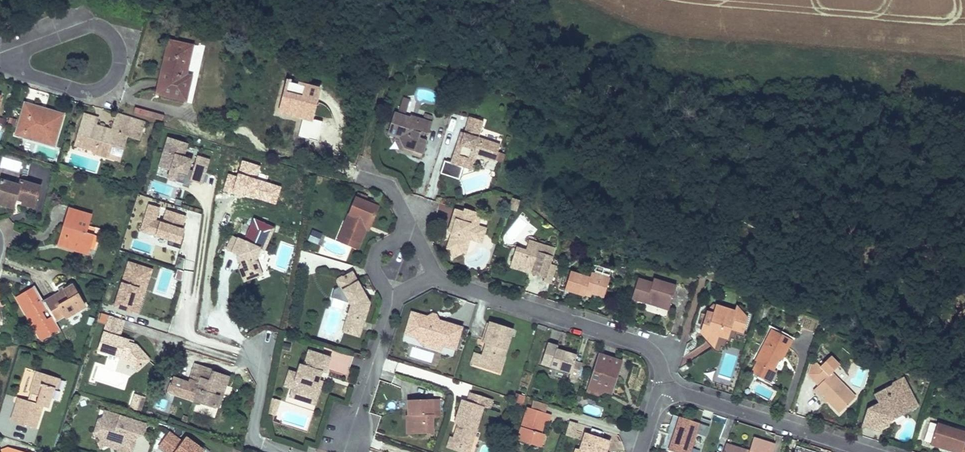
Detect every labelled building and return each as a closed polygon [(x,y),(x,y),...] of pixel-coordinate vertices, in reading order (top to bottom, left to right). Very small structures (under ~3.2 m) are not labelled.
[(192,46),(169,40),(157,93),(185,100),(190,77),(185,75),(192,46)] [(322,123),(312,121),(319,91),(282,82),(274,115),(301,122),(297,138),(317,143),(322,123)] [(413,154),(421,157),(426,143),(424,139),(422,139),(419,138),(421,131),(424,132),(429,134),(432,122),(431,122),(433,116),(425,113),(423,119),(411,115),(410,117),(405,115),(410,99),(403,97),(398,113),(395,112),(388,133),(396,136),(399,137),(405,148),(414,151),(413,154)] [(30,109),(23,107),(14,134),(23,137),(24,132),(41,137),(40,142),(54,146),(63,115),(31,105),(30,109)] [(97,119),(84,114),(75,145),(94,150),(93,153),(111,158),(117,141),(119,133),(139,139),(144,121),(117,113),(112,130),(95,125),(97,119)] [(456,143),(450,162),(445,161),(440,173),(459,179),(463,168),(470,170),(475,155),(494,161),(494,160),(497,152),(499,144),(477,137),(473,136),(475,130),(479,131),(482,121),(468,116),(463,132),(459,144),(456,143)] [(41,137),(24,132),(23,137),(40,142),(41,137)] [(400,150),(413,154),(414,151),(405,148),(399,137),(396,136),(394,140),(400,150)] [(190,145),(168,138),(157,174),(179,180),(181,175),(189,178),(194,161),(186,159),(190,145)] [(123,144),(117,141),(111,158),(118,160),(123,144)] [(504,154),(497,152),(494,160),(501,162),(504,154)] [(204,185),(211,161),(199,157),(191,181),(204,185)] [(275,205),(281,186),(258,179),(262,166),(242,160),(237,177),(228,174),(222,191),(232,194),(232,192),(275,205)] [(1,181),(0,185),(0,200),(14,205),(16,199),(23,201),(35,205),(40,187),(20,181),(19,186),(1,181)] [(373,197),(360,192),(358,198),(371,203),(373,197)] [(358,198),(355,197),(347,217),(345,216),(342,226),(347,228),(343,237),(359,243),(364,229),(363,228),(366,221),(370,223),(377,205),(371,203),(358,198)] [(520,200),(512,198),(509,210),(517,212),(520,200)] [(140,233),(182,246),(186,231),(183,230),(187,217),(149,205),(140,233)] [(465,210),(464,213),(455,211),(448,233),(451,234),(446,247),(451,257),(461,252),(463,246),(466,247),(469,239),(472,240),(476,227),(480,215),(465,210)] [(91,217),(70,211),(63,233),(67,234),(63,248),(79,252),(80,249),(89,252),(94,236),(86,234),(91,217)] [(273,231),(257,223),(247,244),(235,238),(228,252),(242,258),(244,265),(241,271),(243,279),(250,282),(257,279),(261,273),(258,266),(255,264),(258,257),(259,258),(262,252),(263,253),(267,243),(273,231)] [(336,240),(357,248),(359,243),(343,237),(347,228),(342,226),(336,240)] [(480,243),(484,230),(476,227),(472,240),(480,243)] [(323,234),(313,230),(308,241),(318,245),(319,244),(321,245),(325,236),(322,235),(323,234)] [(265,254),(276,232),(273,231),(263,253),(265,254)] [(67,234),(63,233),(59,246),(63,248),(67,234)] [(554,249),(528,241),(525,250),(516,247),(511,264),(532,271),(531,274),(544,278),(554,249)] [(140,315),(153,271),(129,263),(115,307),(140,315)] [(532,271),(511,264),(510,267),(531,274),(532,271)] [(612,271),(601,267),(598,276),(609,279),(612,271)] [(619,267),(617,274),(625,276),(626,269),(619,267)] [(589,278),(569,272),(564,290),(583,296),(584,295),(585,291),(591,293),(603,297),(609,279),(598,276),(590,273),(589,278)] [(363,321),(369,302),(351,273),(340,279),(339,278),(336,280),(335,283),(337,285),(339,285),(346,296),(349,295),(354,302),(350,317),(363,321)] [(652,284),(638,279),(631,299),(646,304),(647,300),(669,307),(676,287),(653,279),(652,284)] [(84,306),(73,285),(44,302),(55,320),(65,314),(66,317),(84,306)] [(34,286),(16,297),(42,340),(60,330),(55,320),(44,302),(34,286)] [(343,331),(348,332),(350,325),(360,328),(363,321),(350,317),(354,302),(349,295),(346,296),(351,304),(343,331)] [(669,307),(647,300),(646,304),(668,311),(669,307)] [(734,311),(716,305),(713,314),(707,312),(706,316),(710,317),(709,321),(705,320),(701,331),(708,337),(709,333),(718,335),(727,338),(730,329),(732,323),(738,325),(736,331),(742,332),(747,315),(742,314),(734,311)] [(716,305),(714,305),(707,312),(713,314),(716,305)] [(742,311),(736,305),(734,311),(742,314),(742,311)] [(442,344),(452,347),(459,326),(436,318),(436,316),(435,314),(432,313),(431,314),(429,316),(413,311),(410,319),(409,318),(407,324),(408,324),(406,332),(414,335),(442,344)] [(106,325),(108,316),(100,314),(97,323),(106,325)] [(119,337),(124,321),(108,316),(106,325),(97,351),(119,358),(121,351),(128,353),(126,361),(136,372),(149,360),(136,346),(132,344),(127,343),(128,340),(119,337)] [(481,354),(477,365),(498,372),(512,328),(489,321),(482,341),(487,343),(486,347),(483,346),(481,354)] [(360,328),(350,325),(348,332),(358,336),(360,328)] [(452,347),(454,348),(461,326),(459,326),(452,347)] [(793,342),(772,330),(755,360),(757,361),(763,365),(757,376),(770,383),(776,372),(774,370),(780,360),(782,356),(784,358),(793,342)] [(718,335),(709,333),(708,337),(715,345),(718,335)] [(421,343),(441,349),(442,344),(414,335),(421,343)] [(557,346),(548,343),(541,364),(570,372),(576,356),(563,352),(562,355),(555,353),(556,350),(557,346)] [(325,370),(329,356),(306,349),(301,364),(303,365),(301,373),(295,372),(290,388),(288,394),(306,400),(308,392),(313,394),(318,378),(319,375),(317,375),(319,370),(320,371),(321,369),(325,370)] [(121,351),(119,358),(126,361),(128,353),(121,351)] [(346,375),(352,358),(334,352),(328,369),(346,375)] [(473,352),(469,363),(477,365),(481,354),(473,352)] [(621,362),(598,354),(588,387),(592,388),(596,396),(604,392),(608,390),(612,392),(621,362)] [(819,367),(823,370),(814,380),(814,381),(819,385),(818,387),(831,399),(829,402),(841,412),(856,395),(831,373),(838,365),(829,357),(819,367)] [(763,365),(757,361),(751,372),(757,376),(763,365)] [(208,386),(214,370),(195,364),(190,380),(208,386)] [(817,366),(809,375),(814,380),(823,370),(819,367),(817,366)] [(282,386),(290,388),(295,372),(287,369),(282,386)] [(189,383),(173,378),(169,392),(214,407),(217,396),(206,393),(206,392),(217,395),(224,374),(214,370),(208,386),(190,380),(189,383)] [(52,376),(37,371),(30,394),(34,395),(31,402),(27,401),(24,400),(18,416),(20,416),(18,423),(35,428),(42,406),(48,408),(54,388),(49,386),(52,376)] [(59,379),(52,376),(49,386),(54,388),(56,388),(59,379)] [(866,409),(860,426),(876,430),(880,419),(887,422),(889,416),(901,410),(903,414),(916,406),(901,377),(891,383),(890,385),(885,398),(876,403),(866,409)] [(322,378),(318,378),(313,394),(308,392),(306,400),(315,402),(322,378)] [(890,385),(872,394),(876,403),(885,398),(890,385)] [(592,388),(588,387),(586,393),(596,396),(592,388)] [(831,399),(818,387),(814,391),(827,404),(829,402),(831,399)] [(461,418),(459,423),(458,423),(457,423),(452,438),(456,446),(463,448),(471,444),(472,441),(483,407),(489,408),(491,399),(469,392),(466,401),(461,399),(455,416),(461,418)] [(520,395),(515,394),(514,399),(512,404),(516,406),(520,395)] [(134,396),(132,404),(138,405),(136,412),(141,413),(145,399),(134,396)] [(278,398),(271,396),(270,403),(276,405),(278,398)] [(24,400),(19,398),(12,420),(18,423),(20,416),(18,416),(24,400)] [(431,434),(430,412),(430,400),(405,400),(406,416),(409,416),(410,435),(431,434)] [(274,414),(276,405),(270,403),(268,412),(274,414)] [(279,422),(307,430),(313,411),(285,403),(279,422)] [(132,404),(130,410),(136,412),(138,405),(132,404)] [(601,416),(602,408),(585,405),(583,413),(601,416)] [(550,413),(528,406),(517,439),(536,445),(540,432),(543,421),(547,423),(550,413)] [(901,410),(889,416),(887,422),(903,414),(901,410)] [(147,426),(105,412),(102,421),(105,422),(103,429),(95,433),(98,437),(96,438),(98,442),(99,441),(102,446),(111,441),(116,442),(121,451),(133,451),(135,445),(133,441),(144,436),(147,426)] [(671,413),(667,424),(674,427),(667,451),(672,451),(689,451),(699,423),(671,413)] [(887,422),(880,419),(876,430),(886,426),(887,422)] [(569,422),(565,436),(573,439),(577,424),(569,422)] [(936,423),(930,445),(954,451),(964,451),(964,441),(964,440),(964,438),(964,432),(936,423)] [(163,451),(173,451),(180,442),(167,432),(156,447),(163,451)] [(544,433),(540,432),(536,445),(539,446),(544,433)] [(585,432),(580,445),(577,444),(574,451),(604,451),(608,439),(585,432)] [(202,446),(201,448),(184,437),(180,442),(173,451),(211,451),(202,446)] [(472,441),(471,444),(463,448),(456,446),(452,438),(449,437),(445,448),(458,451),(473,451),(476,443),(472,441)] [(726,443),(723,451),(772,451),(775,444),(753,437),(749,450),(726,443)]
